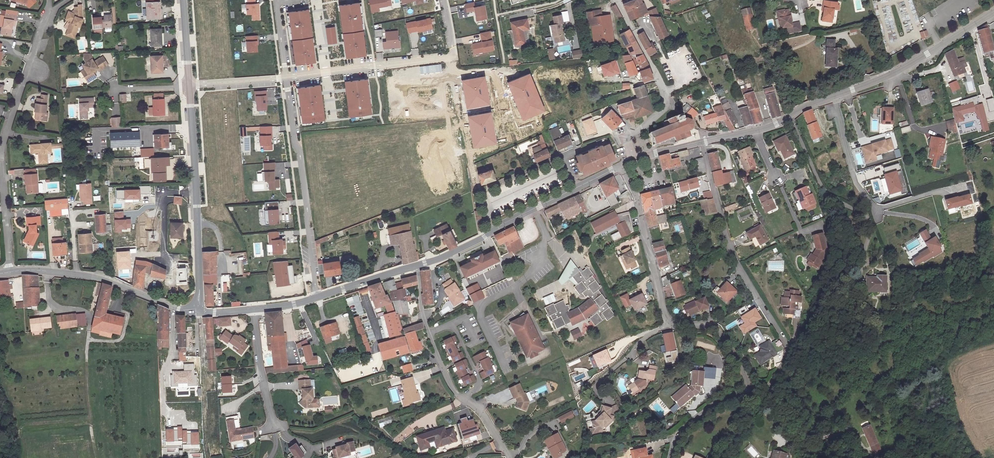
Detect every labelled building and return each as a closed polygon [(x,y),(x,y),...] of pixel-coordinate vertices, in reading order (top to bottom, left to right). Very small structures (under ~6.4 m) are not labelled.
[(256,0),(248,0),(249,4),(247,4),(248,14),(253,13),(254,19),(260,19),(260,7),(257,7),(257,3),(256,3),(256,0)] [(372,12),(380,11),(380,7),(392,5),(391,0),(370,0),(372,12)] [(641,0),(624,6),(631,21),(641,18),(641,17),(648,15),(641,0)] [(361,2),(339,5),(346,57),(365,55),(362,30),(364,30),(361,2)] [(146,3),(147,19),(160,18),(159,3),(147,3),(146,3)] [(477,8),(476,3),(468,4),(470,12),(478,11),(480,21),(490,18),(487,5),(477,8)] [(824,3),(822,23),(828,24),(829,20),(833,21),(834,11),(839,12),(839,8),(831,7),(831,4),(824,3)] [(70,22),(67,29),(70,30),(67,35),(73,38),(78,27),(79,27),(83,18),(82,5),(78,5),(78,7),(75,7),(75,10),(73,10),(71,12),(68,12),(65,19),(70,22)] [(14,18),(16,9),(4,7),(1,25),(0,24),(0,25),(0,31),(8,33),(9,26),(11,26),(11,23),(12,18),(14,18)] [(622,17),(617,8),(615,7),(613,10),(618,19),(622,17)] [(317,61),(310,9),(289,11),(291,34),(292,40),(295,39),(298,63),(317,61)] [(603,11),(589,14),(591,27),(594,26),(596,45),(614,42),(611,16),(604,17),(603,11)] [(778,16),(779,22),(781,22),(782,26),(781,27),(782,31),(787,30),(788,37),(802,34),(800,26),(792,27),(789,13),(785,14),(786,15),(778,16)] [(100,17),(93,17),(93,29),(100,28),(100,27),(105,27),(111,26),(111,15),(104,15),(104,19),(100,20),(100,17)] [(561,25),(562,25),(564,24),(563,16),(555,18),(556,26),(552,27),(554,37),(555,37),(557,44),(566,42),(564,34),(563,35),(561,25)] [(757,29),(753,16),(744,18),(748,32),(757,29)] [(430,18),(406,23),(408,32),(432,28),(430,18)] [(661,40),(670,36),(661,18),(659,18),(650,18),(652,24),(661,40)] [(512,25),(516,44),(526,42),(524,35),(522,35),(522,32),(524,32),(530,31),(528,21),(512,25)] [(988,25),(979,31),(986,53),(993,50),(993,47),(988,25)] [(336,43),(333,27),(325,28),(327,44),(336,43)] [(151,30),(152,46),(162,46),(161,29),(151,30)] [(383,48),(400,46),(400,40),(398,40),(397,30),(386,31),(386,41),(383,41),(383,48)] [(642,56),(630,32),(621,37),(626,50),(629,58),(642,56)] [(644,34),(639,37),(651,56),(658,52),(654,45),(652,47),(644,34)] [(259,40),(258,35),(247,35),(248,51),(258,50),(258,44),(257,40),(259,40)] [(496,50),(493,35),(484,37),(485,43),(483,44),(483,42),(476,44),(477,50),(481,49),(482,52),(496,50)] [(834,44),(827,44),(827,71),(837,71),(837,53),(834,53),(834,44)] [(945,54),(955,77),(960,75),(966,72),(965,68),(968,66),(964,57),(957,60),(953,50),(945,54)] [(573,53),(574,61),(585,60),(584,51),(573,53)] [(84,61),(86,65),(89,70),(86,72),(90,78),(98,73),(96,70),(94,67),(97,66),(99,64),(101,67),(107,63),(107,62),(109,61),(105,54),(102,55),(102,54),(95,58),(93,55),(84,61)] [(636,59),(638,66),(646,63),(644,58),(643,56),(636,59)] [(152,57),(152,73),(163,72),(163,57),(152,57)] [(629,58),(625,59),(627,65),(625,66),(630,79),(638,76),(639,78),(642,78),(644,83),(653,79),(653,77),(649,69),(641,72),(638,73),(629,58)] [(604,65),(605,65),(601,66),(605,76),(608,75),(609,77),(620,73),(615,61),(604,65)] [(638,66),(641,72),(649,69),(647,65),(646,63),(638,66)] [(530,76),(509,84),(524,120),(544,111),(530,76)] [(372,78),(348,81),(353,116),(375,113),(373,105),(375,105),(372,78)] [(484,78),(464,81),(468,108),(489,105),(484,78)] [(742,89),(751,86),(749,79),(740,82),(742,89)] [(953,91),(960,89),(957,81),(950,84),(953,91)] [(323,84),(300,87),(304,114),(306,114),(307,122),(328,119),(323,84)] [(644,98),(648,96),(643,86),(634,90),(639,99),(644,98)] [(741,89),(748,106),(756,124),(764,122),(751,86),(742,89),(741,89)] [(34,104),(32,110),(40,112),(41,111),(44,112),(45,107),(43,107),(45,99),(44,99),(47,90),(42,88),(40,92),(37,91),(35,96),(34,96),(33,101),(34,102),(34,104)] [(929,89),(918,92),(921,105),(933,102),(929,89)] [(267,91),(255,91),(256,110),(268,110),(267,91)] [(766,95),(773,118),(781,116),(774,93),(766,95)] [(89,100),(95,99),(95,95),(80,95),(81,115),(88,115),(88,106),(89,106),(89,104),(89,103),(89,100)] [(651,106),(648,96),(644,98),(639,99),(638,100),(646,116),(653,113),(651,106)] [(151,107),(151,115),(164,115),(164,99),(153,99),(154,107),(151,107)] [(626,119),(630,118),(634,116),(636,116),(637,118),(646,116),(638,100),(618,106),(621,115),(624,114),(626,119)] [(984,108),(980,109),(979,106),(980,106),(978,100),(961,105),(963,110),(954,113),(959,128),(966,126),(964,119),(976,116),(982,123),(983,123),(988,121),(984,108)] [(729,103),(724,106),(725,108),(730,117),(732,122),(733,124),(739,121),(730,107),(731,106),(729,103)] [(682,110),(688,114),(692,108),(687,104),(682,110)] [(714,107),(716,112),(725,108),(724,106),(722,104),(714,107)] [(756,124),(748,106),(740,108),(746,126),(756,124)] [(692,108),(688,114),(693,118),(698,112),(692,108)] [(727,119),(730,117),(725,108),(716,112),(720,121),(727,119)] [(885,118),(885,126),(895,126),(895,110),(884,109),(884,117),(885,118)] [(812,110),(804,112),(809,125),(807,126),(814,143),(822,140),(812,110)] [(619,116),(612,111),(604,118),(616,130),(619,126),(622,128),(625,127),(628,125),(619,116)] [(704,116),(707,125),(719,121),(720,121),(716,112),(704,116)] [(491,114),(470,118),(475,147),(496,144),(491,114)] [(664,128),(648,134),(653,146),(673,138),(675,144),(690,138),(688,133),(691,132),(693,127),(691,122),(686,119),(683,120),(681,115),(666,121),(666,122),(664,123),(663,125),(663,126),(664,128)] [(112,127),(121,126),(120,117),(111,117),(112,127)] [(592,118),(583,122),(587,135),(597,132),(592,118)] [(272,126),(261,127),(261,145),(264,145),(273,145),(272,126)] [(960,133),(958,126),(950,129),(952,135),(960,133)] [(555,141),(563,138),(558,128),(551,131),(555,141)] [(111,133),(112,147),(140,146),(139,132),(111,133)] [(354,133),(355,142),(364,141),(363,132),(354,133)] [(168,134),(155,135),(155,147),(168,147),(168,134)] [(534,149),(536,154),(539,161),(551,155),(546,144),(547,143),(543,135),(540,136),(543,141),(541,142),(541,143),(538,144),(540,147),(534,149)] [(563,138),(555,141),(559,150),(573,144),(569,135),(563,138)] [(788,138),(776,144),(781,153),(783,151),(788,159),(796,155),(788,138)] [(42,141),(32,142),(32,150),(39,150),(40,161),(48,160),(48,151),(52,150),(52,146),(52,141),(52,140),(43,141),(42,141)] [(863,148),(868,163),(878,159),(877,155),(889,151),(889,150),(895,149),(892,140),(886,141),(863,148)] [(947,143),(936,141),(933,151),(932,155),(944,158),(947,143)] [(538,144),(529,148),(532,156),(536,154),(534,149),(540,147),(538,144)] [(609,144),(599,148),(605,165),(606,165),(610,163),(609,161),(615,158),(614,156),(615,156),(613,152),(612,152),(609,144)] [(593,170),(605,165),(599,148),(585,154),(577,157),(579,163),(578,163),(581,171),(583,170),(584,173),(588,172),(593,170)] [(750,148),(740,153),(744,160),(742,161),(748,172),(758,167),(753,158),(754,156),(750,148)] [(712,156),(718,188),(738,184),(736,174),(732,175),(731,168),(723,170),(720,154),(712,156)] [(669,161),(667,155),(660,157),(663,170),(670,168),(686,164),(685,161),(680,162),(679,158),(669,161)] [(946,159),(944,158),(932,155),(931,160),(936,162),(934,169),(941,171),(943,163),(945,164),(946,159)] [(145,168),(144,157),(134,158),(135,163),(139,163),(140,169),(145,168)] [(170,158),(150,158),(150,166),(154,166),(155,181),(166,180),(166,166),(171,166),(170,158)] [(705,171),(702,159),(696,160),(698,173),(705,171)] [(264,164),(265,172),(262,172),(263,181),(269,180),(277,180),(276,171),(276,163),(264,164)] [(27,182),(28,182),(29,182),(30,191),(43,191),(45,189),(45,183),(43,182),(39,182),(38,172),(37,172),(37,167),(26,168),(27,172),(26,173),(27,182)] [(493,171),(479,176),(482,185),(496,180),(493,171)] [(897,172),(885,175),(890,194),(902,190),(897,172)] [(744,185),(749,183),(745,173),(741,174),(744,185)] [(612,177),(599,184),(611,207),(619,203),(613,193),(619,190),(612,177)] [(696,178),(678,183),(681,193),(699,188),(696,178)] [(277,180),(269,180),(270,188),(280,188),(280,179),(277,180)] [(84,202),(93,202),(91,182),(80,182),(81,199),(84,198),(84,202)] [(150,194),(150,186),(139,186),(139,189),(116,190),(117,199),(133,198),(133,202),(139,202),(139,198),(140,198),(139,194),(141,194),(150,194)] [(665,190),(659,191),(662,207),(675,204),(672,188),(665,190)] [(814,190),(798,196),(801,205),(804,204),(807,212),(818,209),(815,200),(818,199),(814,190)] [(406,191),(387,192),(388,205),(406,198),(406,191)] [(662,208),(662,207),(659,191),(655,192),(650,193),(654,210),(662,208)] [(712,199),(711,192),(703,194),(703,196),(701,196),(702,201),(712,199)] [(658,224),(656,217),(654,210),(650,193),(645,195),(641,195),(644,210),(648,228),(658,225),(658,224)] [(575,197),(581,212),(582,214),(587,212),(580,195),(577,196),(575,197)] [(769,195),(760,199),(766,212),(774,208),(769,195)] [(970,195),(958,199),(960,207),(960,208),(972,204),(970,195)] [(558,205),(561,210),(565,220),(581,212),(575,197),(567,201),(558,205)] [(46,200),(46,209),(50,208),(61,207),(68,207),(68,198),(46,200)] [(958,198),(946,201),(948,210),(960,207),(958,199),(958,198)] [(716,214),(712,199),(702,201),(700,201),(701,210),(703,210),(704,216),(716,214)] [(279,201),(264,203),(265,225),(281,224),(279,201)] [(544,212),(547,217),(556,213),(553,207),(544,212)] [(123,211),(115,212),(115,231),(121,231),(121,228),(126,228),(126,227),(130,227),(130,219),(123,219),(123,211)] [(480,211),(475,212),(478,229),(483,228),(480,211)] [(97,229),(106,229),(106,223),(105,212),(96,213),(97,229)] [(615,212),(591,223),(596,233),(615,224),(616,226),(621,238),(633,232),(629,215),(622,216),(622,217),(618,218),(616,215),(615,212)] [(665,215),(656,217),(658,224),(667,222),(665,215)] [(40,217),(27,218),(28,226),(30,226),(30,231),(30,233),(26,242),(33,246),(39,234),(37,233),(37,225),(41,225),(40,217)] [(181,223),(171,223),(171,237),(182,237),(182,227),(181,227),(181,223)] [(408,224),(397,226),(398,232),(410,230),(408,224)] [(615,224),(596,233),(594,234),(595,236),(616,226),(615,224)] [(398,232),(397,226),(388,228),(389,234),(385,234),(387,244),(398,242),(403,263),(418,258),(417,251),(415,252),(410,230),(398,232)] [(504,232),(495,236),(499,245),(504,242),(508,253),(513,251),(513,252),(524,246),(519,235),(515,227),(504,232)] [(441,234),(438,228),(433,230),(437,237),(441,235),(448,249),(456,245),(449,230),(441,234)] [(761,229),(748,236),(751,241),(756,239),(761,247),(769,243),(761,229)] [(269,244),(270,244),(271,255),(283,254),(282,239),(280,239),(279,231),(268,232),(269,244)] [(921,236),(925,243),(931,239),(927,232),(926,231),(925,231),(923,231),(922,231),(921,232),(921,233),(921,234),(921,236)] [(79,232),(80,251),(90,250),(90,241),(92,241),(91,232),(79,232)] [(823,235),(813,238),(815,250),(807,260),(817,268),(827,256),(826,255),(828,253),(823,235)] [(919,256),(910,261),(913,267),(923,261),(923,262),(933,256),(934,257),(941,252),(939,248),(940,247),(935,238),(931,239),(925,243),(929,249),(919,255),(919,256)] [(54,241),(53,241),(54,252),(66,252),(65,241),(62,241),(54,241)] [(654,248),(655,253),(665,250),(664,242),(653,245),(654,248)] [(665,250),(655,253),(658,269),(669,265),(665,250)] [(220,251),(204,252),(206,276),(207,305),(216,305),(215,284),(218,284),(217,254),(220,254),(220,251)] [(635,263),(636,263),(632,254),(630,254),(629,251),(623,253),(625,257),(624,257),(628,266),(626,268),(627,271),(633,269),(633,270),(637,268),(635,263)] [(130,269),(129,252),(116,252),(117,269),(130,269)] [(472,263),(460,268),(465,278),(499,262),(494,252),(482,258),(482,256),(471,261),(472,263)] [(512,253),(503,256),(506,266),(515,262),(512,253)] [(569,279),(576,286),(578,285),(572,277),(579,271),(580,273),(582,272),(580,268),(578,270),(570,259),(559,282),(561,285),(569,279)] [(144,271),(145,261),(135,260),(133,271),(143,273),(144,271)] [(151,274),(153,263),(150,262),(146,261),(145,261),(144,271),(151,274)] [(290,284),(296,283),(296,276),(293,276),(292,265),(287,266),(286,261),(273,262),(277,287),(290,285),(290,284)] [(339,262),(323,264),(325,276),(340,273),(339,262)] [(151,274),(150,275),(165,278),(165,269),(153,263),(151,274)] [(572,327),(584,321),(583,319),(587,316),(588,318),(589,317),(592,320),(589,323),(593,329),(606,319),(607,321),(616,315),(607,303),(608,302),(598,290),(601,288),(592,276),(593,275),(588,267),(582,272),(580,273),(579,271),(572,277),(578,285),(576,286),(574,287),(579,294),(581,292),(585,297),(587,295),(591,300),(578,311),(571,314),(568,307),(566,307),(563,302),(554,307),(553,305),(544,309),(549,318),(551,317),(557,331),(571,324),(572,327)] [(187,282),(186,269),(179,269),(178,269),(179,282),(187,282)] [(423,293),(424,305),(433,304),(429,269),(421,270),(423,293)] [(142,288),(143,273),(133,271),(133,276),(131,285),(142,288)] [(391,292),(391,293),(405,289),(418,284),(417,275),(403,279),(403,281),(396,283),(395,280),(385,283),(386,287),(387,287),(388,292),(391,292)] [(38,277),(23,276),(26,308),(33,307),(33,311),(39,311),(39,307),(40,307),(38,277)] [(668,276),(661,279),(663,286),(670,283),(668,276)] [(890,278),(872,278),(872,292),(889,293),(890,278)] [(445,288),(453,284),(451,279),(442,284),(445,288)] [(10,296),(9,288),(11,288),(11,284),(8,284),(8,280),(0,281),(0,298),(10,296)] [(680,281),(672,284),(677,296),(685,293),(680,281)] [(453,284),(445,288),(449,296),(448,296),(454,306),(456,304),(456,305),(464,299),(455,283),(453,284)] [(726,283),(717,293),(727,301),(736,291),(726,283)] [(113,289),(99,284),(96,295),(101,296),(91,332),(100,335),(100,336),(111,338),(112,335),(115,335),(121,337),(125,316),(114,314),(114,317),(107,315),(113,289)] [(395,341),(378,346),(380,354),(383,362),(408,354),(403,339),(402,339),(400,332),(401,331),(398,320),(397,316),(397,314),(397,313),(395,314),(392,305),(391,305),(387,296),(385,297),(381,284),(368,288),(376,310),(383,307),(386,315),(383,317),(390,338),(394,337),(395,341)] [(478,284),(468,289),(474,303),(484,298),(480,290),(478,284)] [(539,299),(546,296),(543,288),(535,291),(539,299)] [(405,289),(391,293),(392,303),(394,303),(407,302),(408,302),(414,301),(413,297),(408,298),(405,289)] [(782,299),(781,309),(784,309),(784,317),(793,317),(793,321),(801,321),(802,312),(797,312),(798,306),(800,306),(800,299),(798,299),(798,293),(789,293),(789,294),(785,294),(785,299),(782,299)] [(629,302),(626,296),(620,299),(624,309),(630,306),(629,302)] [(641,297),(629,302),(630,306),(633,312),(645,307),(641,297)] [(695,300),(685,305),(689,314),(699,309),(699,311),(705,308),(705,309),(709,307),(704,297),(695,301),(695,300)] [(397,316),(408,314),(409,314),(407,302),(394,303),(397,313),(397,314),(397,316)] [(749,314),(756,310),(755,309),(750,312),(746,305),(744,306),(749,314)] [(158,349),(170,349),(170,339),(170,310),(159,306),(159,311),(159,332),(158,332),(158,339),(158,349)] [(756,326),(754,323),(761,319),(756,310),(749,314),(744,306),(739,310),(747,322),(740,327),(744,334),(756,326)] [(274,368),(265,369),(266,374),(297,371),(296,364),(287,365),(281,311),(264,313),(266,336),(270,335),(274,368)] [(511,323),(509,325),(516,333),(527,357),(530,356),(531,358),(538,354),(537,353),(544,349),(529,314),(526,315),(524,313),(516,320),(511,322),(511,323)] [(185,331),(184,314),(176,314),(177,331),(178,331),(185,331)] [(57,317),(59,329),(78,327),(76,315),(57,317)] [(231,317),(219,318),(220,327),(232,326),(231,317)] [(207,332),(214,332),(214,318),(205,318),(205,324),(206,324),(207,332)] [(51,319),(31,320),(32,330),(42,329),(52,328),(51,319)] [(321,327),(323,337),(338,333),(335,323),(321,327)] [(361,324),(356,325),(364,350),(369,349),(361,324)] [(423,329),(421,324),(401,331),(403,336),(405,336),(414,333),(423,329)] [(749,334),(760,351),(759,352),(755,355),(760,364),(776,354),(770,344),(768,342),(766,343),(758,329),(749,334)] [(234,346),(239,349),(240,348),(244,351),(248,346),(244,343),(246,340),(239,335),(238,338),(226,330),(223,334),(222,334),(220,336),(220,337),(220,338),(222,340),(223,340),(233,347),(234,346)] [(578,330),(572,333),(575,340),(582,337),(578,330)] [(665,337),(674,335),(673,331),(668,332),(662,333),(666,353),(668,352),(665,337)] [(214,332),(207,332),(207,347),(215,348),(214,332)] [(414,333),(405,336),(411,354),(422,350),(420,343),(418,344),(414,333)] [(454,351),(451,344),(453,343),(452,341),(456,339),(453,334),(442,339),(445,346),(444,346),(448,354),(449,354),(452,360),(463,355),(461,350),(457,351),(457,350),(454,351)] [(671,357),(667,358),(668,363),(679,361),(674,335),(665,337),(668,352),(670,352),(671,357)] [(770,344),(776,354),(783,350),(776,340),(770,344)] [(307,365),(318,364),(318,359),(313,360),(313,357),(309,345),(308,345),(303,346),(307,365)] [(207,347),(209,371),(216,370),(215,348),(207,347)] [(492,364),(488,356),(487,356),(484,350),(473,356),(475,361),(479,359),(479,361),(482,360),(485,367),(483,368),(484,369),(480,371),(483,376),(494,371),(491,365),(492,364)] [(610,363),(605,352),(588,360),(593,371),(610,363)] [(463,368),(465,367),(464,366),(468,364),(465,359),(454,364),(457,370),(456,371),(460,379),(461,379),(465,385),(476,380),(473,374),(470,376),(469,374),(467,375),(463,368)] [(188,381),(190,381),(190,384),(199,384),(199,373),(196,373),(196,362),(186,362),(186,369),(186,370),(183,370),(183,371),(179,371),(179,369),(174,369),(174,372),(170,372),(170,384),(174,384),(174,381),(177,381),(188,381)] [(402,366),(405,373),(413,370),(410,363),(402,366)] [(687,386),(673,396),(680,404),(681,403),(682,404),(693,395),(694,395),(699,392),(699,386),(702,386),(703,377),(703,372),(698,371),(698,366),(693,365),(692,385),(689,388),(687,386)] [(703,372),(703,377),(713,378),(714,367),(703,366),(703,372)] [(655,371),(649,369),(648,372),(639,370),(637,380),(632,384),(633,390),(634,392),(645,385),(645,382),(647,382),(647,379),(653,380),(655,371)] [(431,370),(416,373),(418,382),(433,379),(431,370)] [(222,389),(231,389),(230,373),(221,374),(222,389)] [(212,386),(216,386),(216,374),(207,374),(207,382),(212,382),(212,386)] [(413,377),(401,381),(405,394),(404,394),(406,403),(420,398),(419,392),(417,393),(416,391),(417,391),(413,377)] [(310,378),(300,378),(301,388),(303,388),(304,397),(300,401),(305,406),(313,405),(312,387),(311,387),(310,378)] [(527,402),(529,401),(527,396),(525,397),(521,387),(511,391),(515,401),(517,400),(519,404),(517,410),(527,413),(530,408),(527,402)] [(680,404),(673,396),(672,398),(677,403),(670,409),(673,412),(682,404),(681,403),(680,404)] [(613,416),(620,413),(617,406),(611,409),(609,416),(613,417),(613,416)] [(591,430),(590,430),(592,436),(598,434),(598,432),(600,432),(602,431),(602,430),(606,426),(607,427),(611,423),(613,417),(609,416),(611,409),(601,407),(600,414),(602,415),(598,418),(594,423),(590,424),(591,430)] [(574,416),(571,411),(559,417),(561,423),(574,416)] [(393,414),(381,418),(383,425),(396,421),(393,414)] [(239,416),(226,418),(230,442),(255,438),(254,433),(253,427),(241,429),(239,416)] [(468,421),(466,417),(461,419),(462,423),(458,424),(463,439),(481,433),(479,429),(478,429),(476,424),(475,425),(473,420),(468,421)] [(184,440),(184,441),(188,441),(188,444),(201,444),(200,433),(199,433),(188,433),(188,430),(184,430),(184,426),(179,426),(179,429),(169,429),(167,429),(167,440),(180,440),(180,437),(184,437),(184,440)] [(409,427),(404,432),(409,436),(413,432),(409,427)] [(877,447),(868,427),(864,429),(865,432),(862,433),(869,450),(877,447)] [(441,443),(441,444),(455,440),(452,429),(445,432),(440,433),(439,429),(432,432),(436,444),(441,443)] [(436,444),(432,432),(416,437),(421,450),(433,446),(433,447),(437,446),(436,444)] [(555,435),(546,440),(550,449),(547,451),(551,457),(564,452),(555,435)] [(343,443),(341,446),(342,448),(336,449),(337,451),(333,452),(334,457),(338,455),(339,457),(340,457),(350,455),(349,452),(355,451),(352,442),(347,444),(343,443)] [(287,457),(300,457),(303,456),(302,454),(305,452),(300,445),(286,455),(287,457)] [(633,451),(635,457),(651,457),(651,456),(646,456),(645,449),(633,451)]
